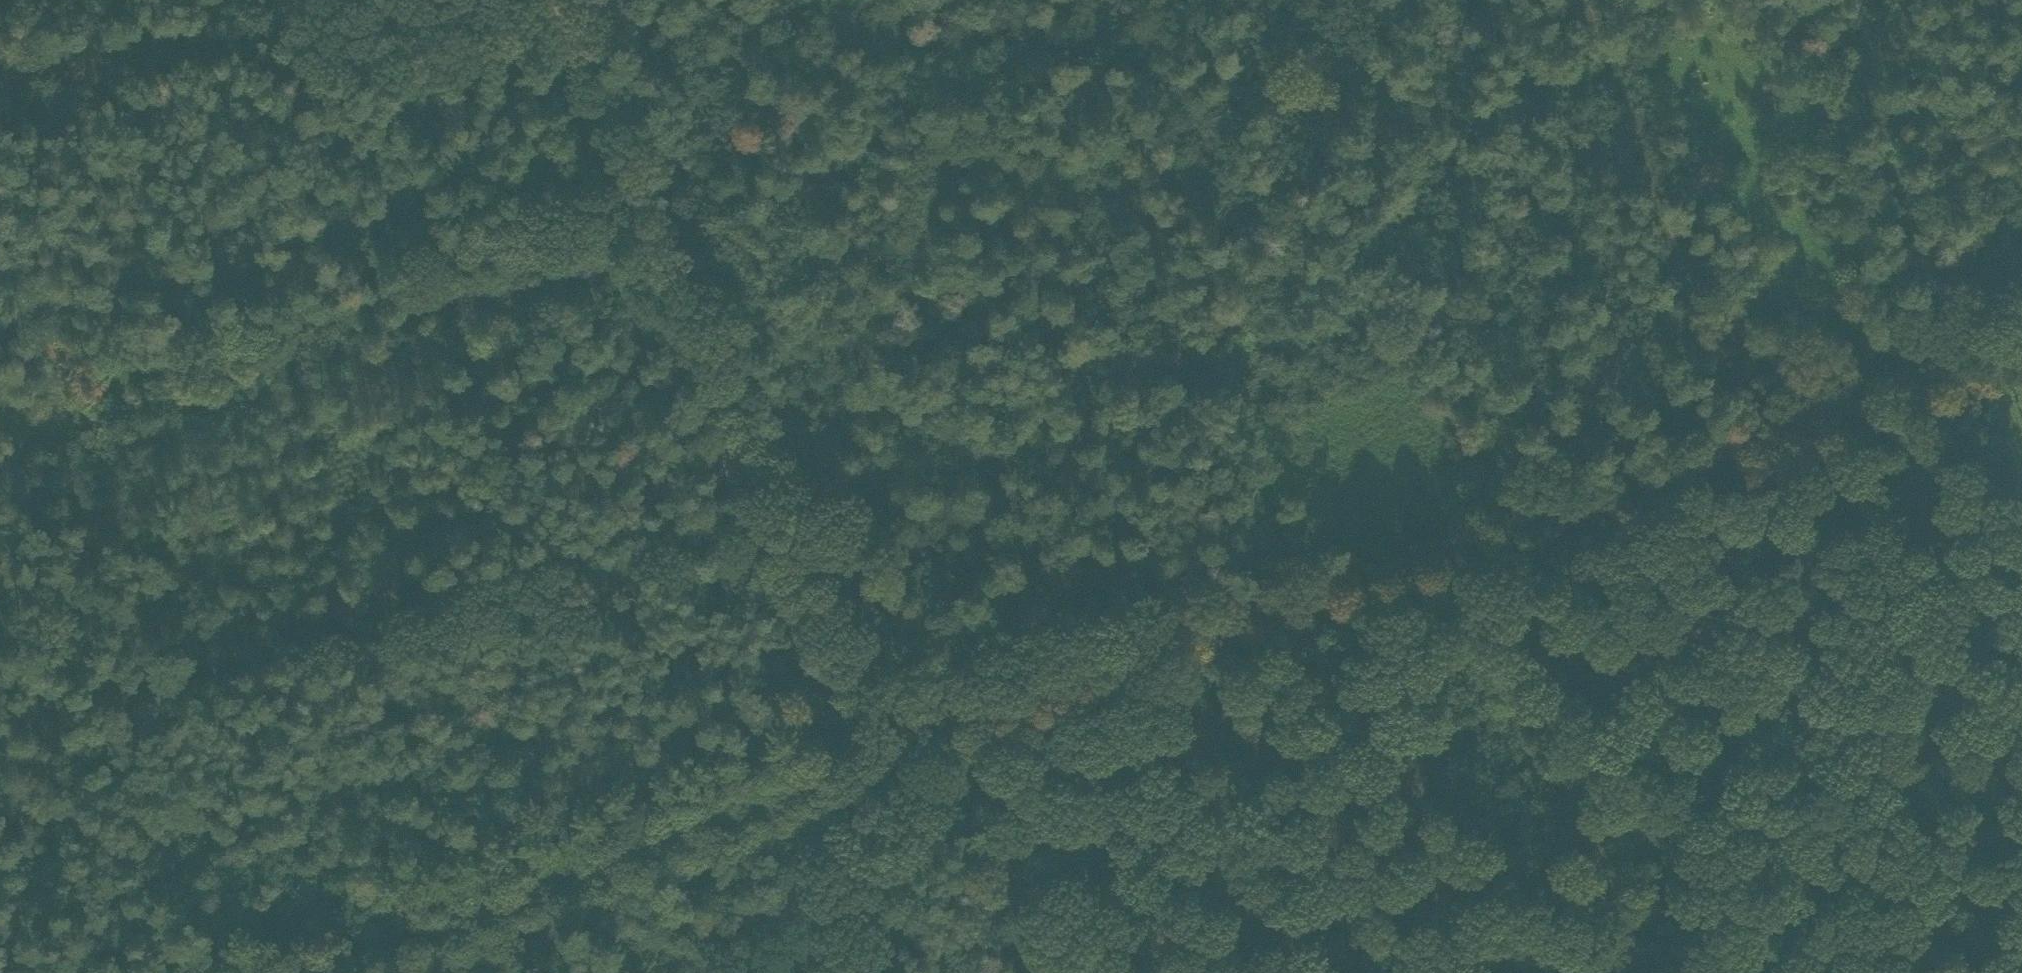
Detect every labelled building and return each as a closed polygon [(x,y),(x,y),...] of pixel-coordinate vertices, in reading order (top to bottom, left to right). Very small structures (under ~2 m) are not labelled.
[(1101,812),(1085,814),(1086,826),(1103,823),(1101,812)]
